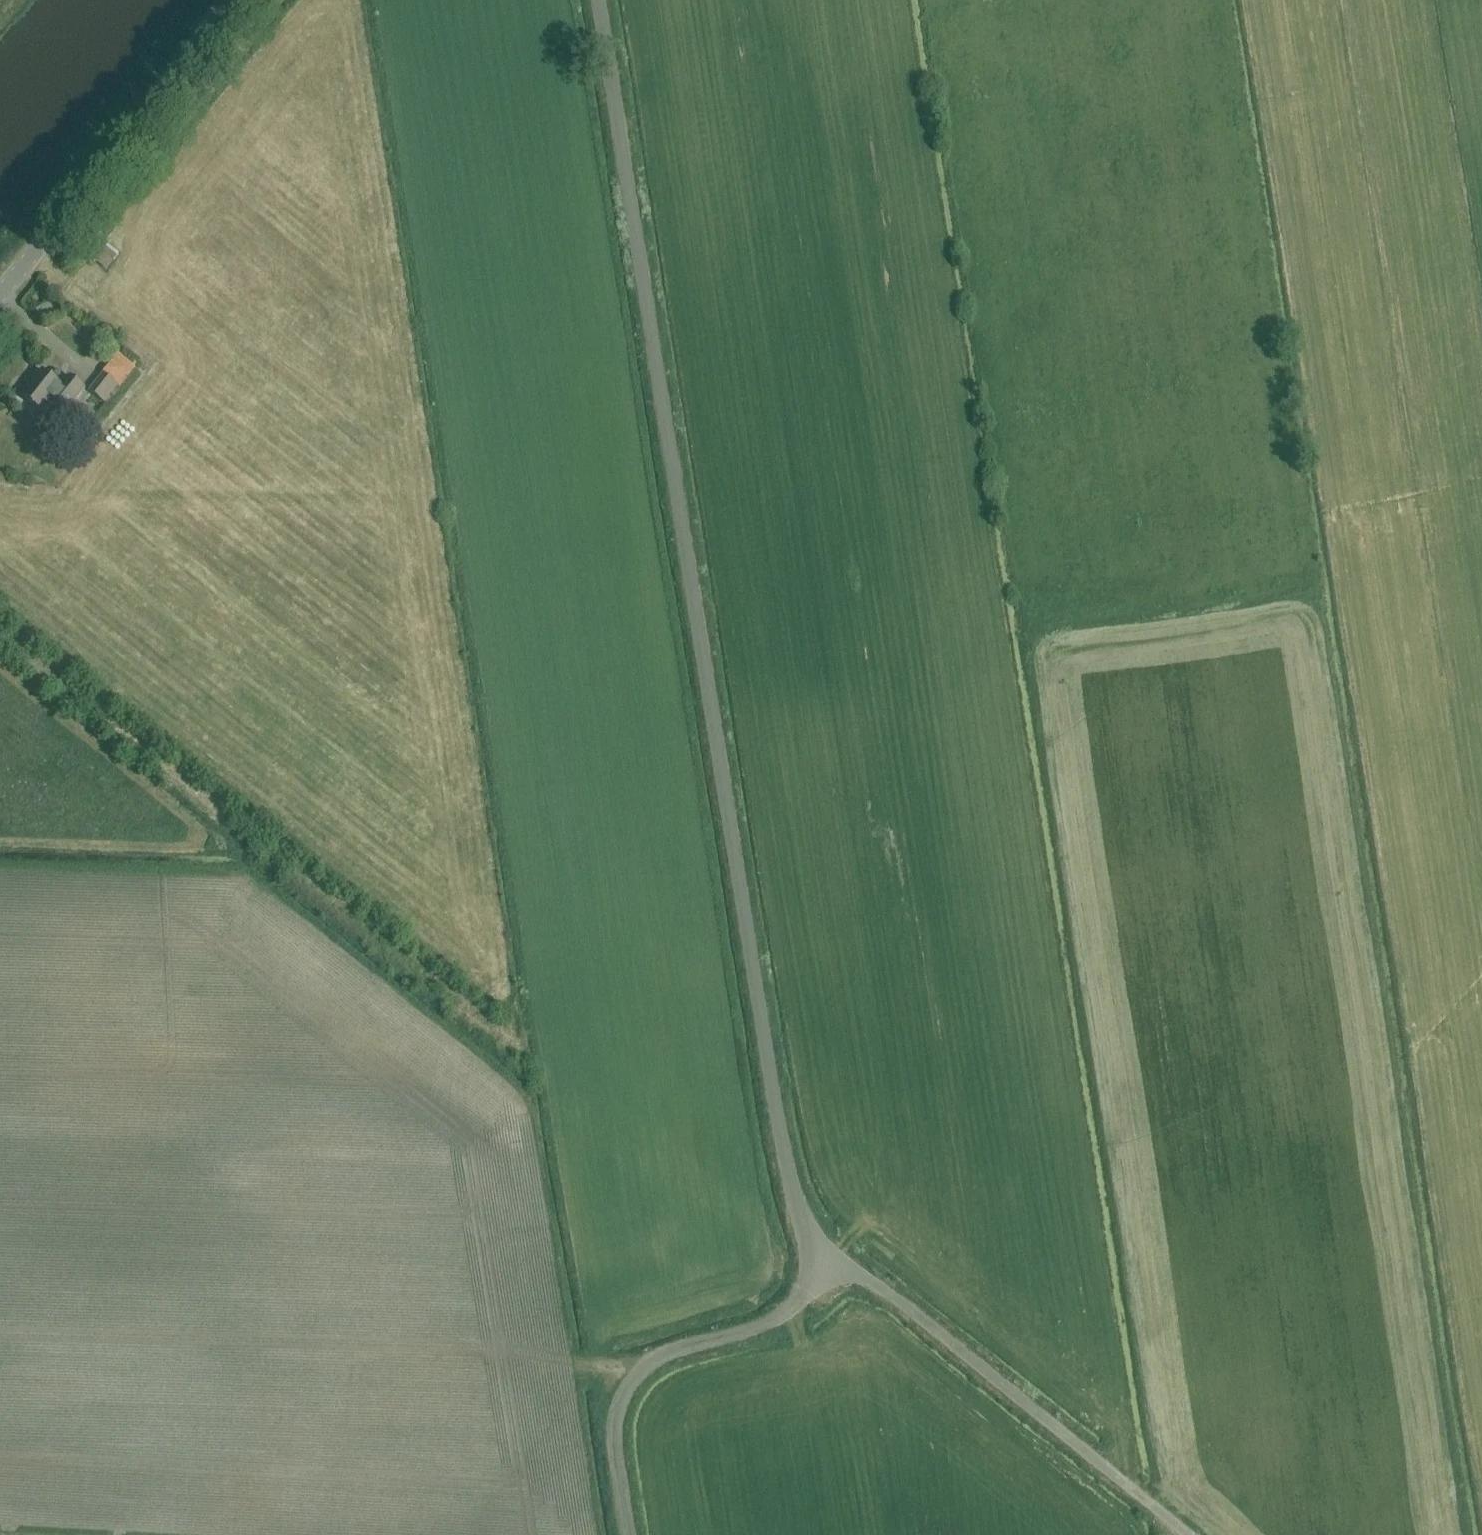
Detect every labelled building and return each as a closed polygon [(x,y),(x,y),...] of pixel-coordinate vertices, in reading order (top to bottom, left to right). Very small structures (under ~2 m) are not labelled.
[(136,370),(116,355),(101,374),(103,375),(88,393),(106,407),(136,370)] [(62,386),(42,370),(22,396),(43,413),(53,400),(68,411),(85,388),(70,376),(62,386)] [(96,415),(86,406),(74,419),(84,428),(96,415)]
